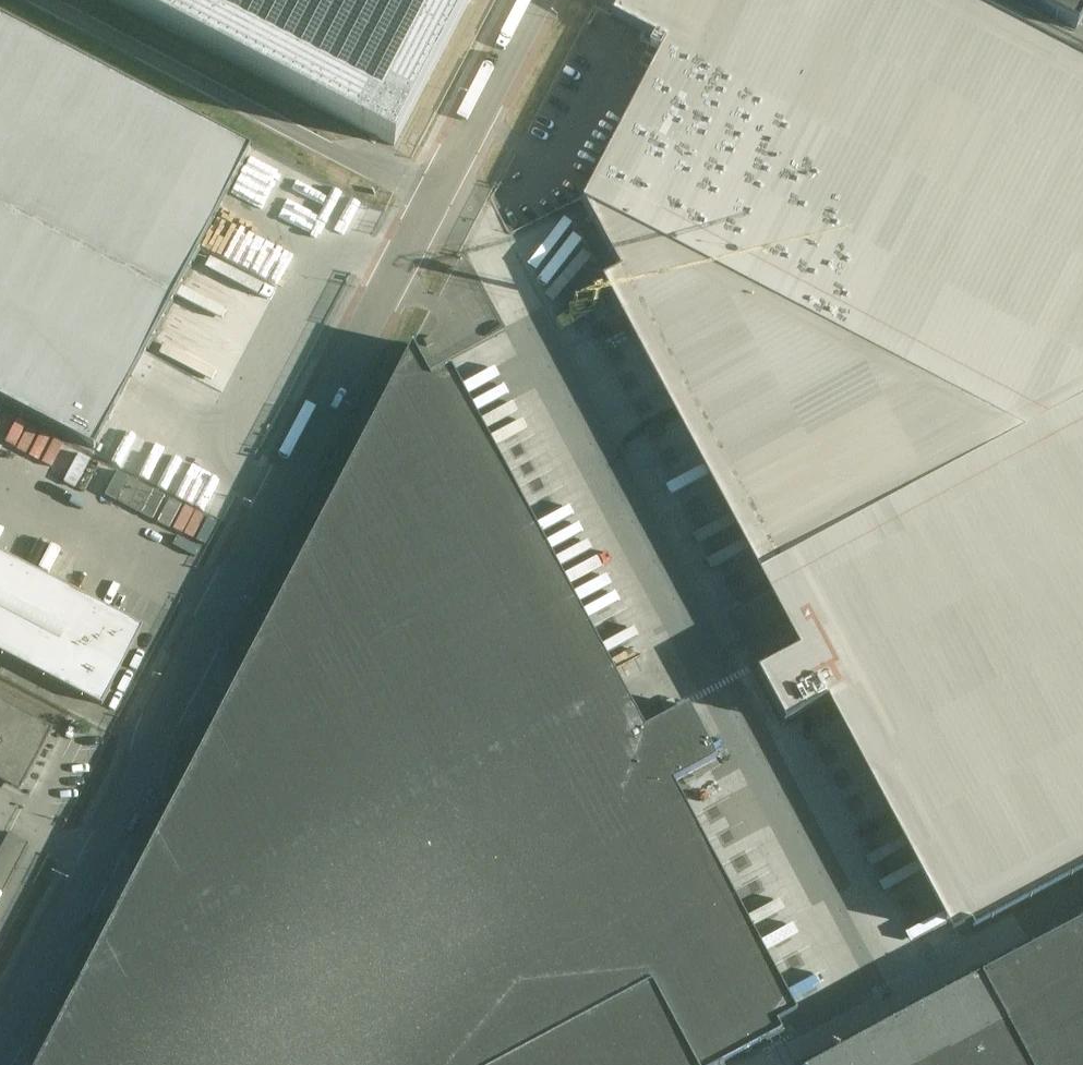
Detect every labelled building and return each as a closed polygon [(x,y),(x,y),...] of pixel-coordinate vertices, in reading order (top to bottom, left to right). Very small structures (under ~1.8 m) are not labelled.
[(394,147),(471,0),(112,0),(394,147)] [(966,0),(619,0),(611,16),(664,44),(582,201),(817,639),(756,671),(784,724),(845,691),(972,929),(1082,870),(1082,61),(966,0)] [(1074,25),(1082,8),(1082,0),(1025,0),(1074,25)] [(587,16),(594,20),(598,12),(591,9),(587,16)] [(94,450),(96,446),(145,353),(200,247),(249,154),(251,149),(0,18),(0,401),(94,450)] [(37,1064),(720,1064),(781,1032),(653,794),(716,761),(687,708),(624,741),(440,397),(440,396),(413,345),(37,1064)] [(228,450),(243,459),(268,412),(252,404),(228,450)] [(102,706),(113,684),(112,684),(141,627),(104,608),(105,607),(0,553),(0,653),(102,706)] [(25,783),(53,730),(0,702),(0,770),(25,783)] [(812,1064),(1082,1064),(1082,920),(812,1064)]
